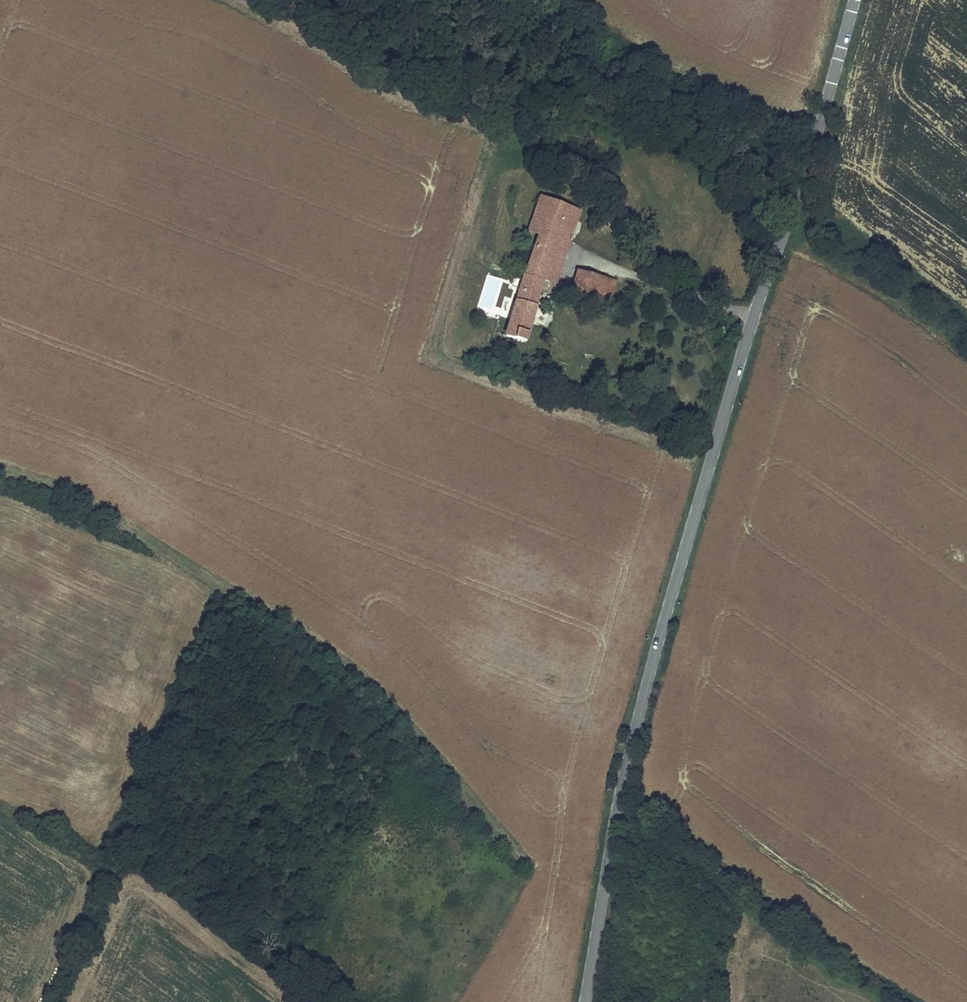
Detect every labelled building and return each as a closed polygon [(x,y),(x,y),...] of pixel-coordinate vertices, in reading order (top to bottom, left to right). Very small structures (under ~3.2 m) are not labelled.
[(551,200),(540,195),(528,232),(539,236),(551,200)] [(569,240),(579,210),(551,200),(539,236),(526,275),(523,274),(505,334),(526,341),(543,281),(542,280),(555,235),(569,240)] [(569,240),(555,235),(542,280),(543,281),(555,284),(569,240)] [(615,282),(577,271),(571,294),(609,305),(615,282)] [(626,285),(615,282),(609,305),(619,308),(626,285)]
